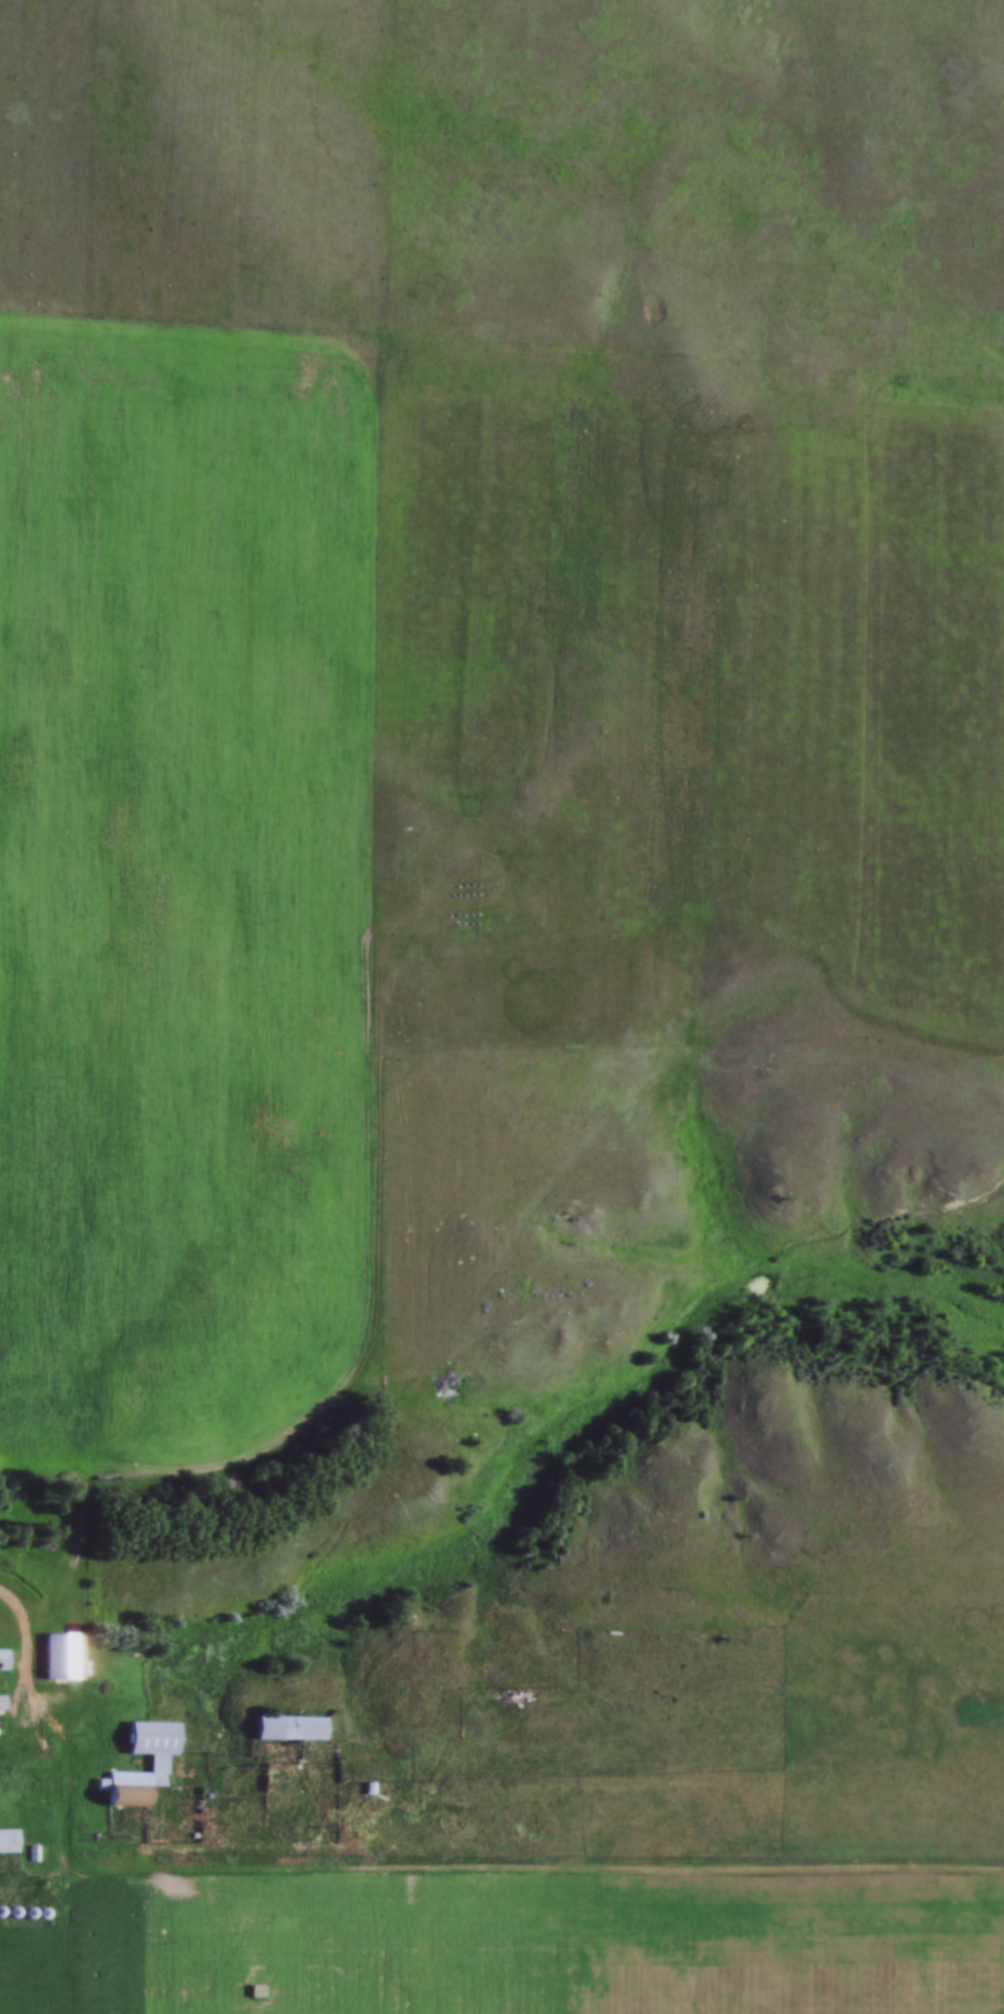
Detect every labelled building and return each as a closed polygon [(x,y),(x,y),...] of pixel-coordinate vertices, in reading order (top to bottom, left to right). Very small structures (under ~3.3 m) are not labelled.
[(76,1631),(44,1631),(44,1677),(76,1677),(76,1631)] [(324,1738),(324,1714),(255,1714),(255,1738),(324,1738)] [(176,1721),(128,1719),(127,1752),(149,1752),(149,1770),(109,1769),(108,1782),(107,1803),(145,1804),(145,1784),(164,1784),(165,1752),(175,1753),(176,1721)] [(16,1827),(0,1827),(0,1850),(16,1850),(16,1827)] [(249,1995),(263,1995),(263,1983),(249,1983),(249,1995)]
